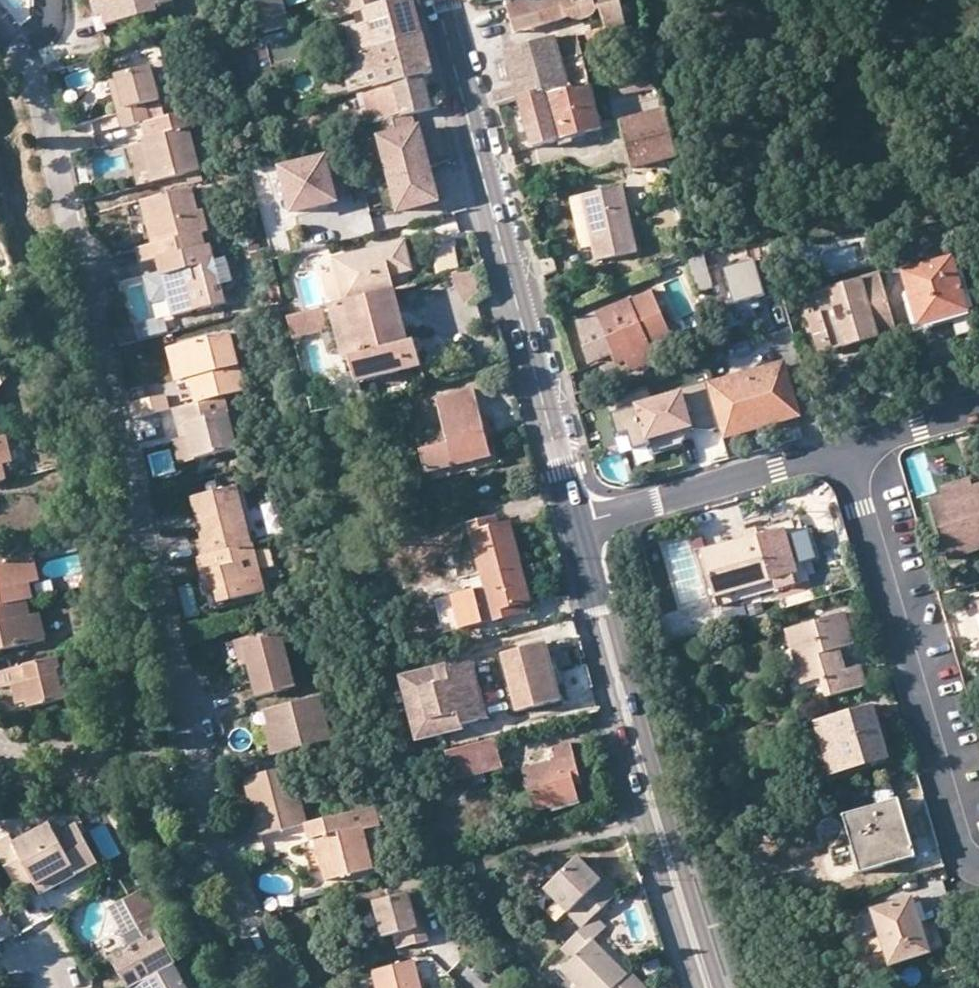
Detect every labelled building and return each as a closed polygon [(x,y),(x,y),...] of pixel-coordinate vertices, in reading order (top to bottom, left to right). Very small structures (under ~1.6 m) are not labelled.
[(104,30),(159,15),(158,10),(176,6),(174,0),(96,0),(104,30)] [(261,33),(291,25),(285,0),(254,0),(261,33)] [(342,15),(365,10),(394,2),(393,0),(337,0),(342,15)] [(394,2),(365,10),(369,24),(340,32),(346,57),(423,38),(418,18),(413,0),(401,0),(394,2)] [(534,27),(533,20),(520,18),(515,0),(508,0),(516,32),(534,27)] [(520,18),(533,20),(534,27),(572,17),(576,18),(584,18),(591,16),(597,11),(598,7),(601,6),(607,26),(609,36),(629,30),(622,0),(515,0),(520,18)] [(589,41),(609,36),(607,26),(587,32),(589,41)] [(558,38),(507,52),(516,87),(495,92),(498,106),(519,102),(549,96),(592,89),(589,75),(584,56),(579,37),(559,41),(558,38)] [(428,55),(423,38),(346,57),(352,76),(349,77),(353,94),(364,91),(424,77),(432,75),(428,55)] [(592,51),(584,56),(589,75),(597,70),(592,51)] [(126,110),(119,112),(123,127),(142,122),(151,120),(147,104),(160,101),(151,67),(116,75),(126,110)] [(109,77),(119,112),(126,110),(116,75),(109,77)] [(430,99),(424,77),(364,91),(372,124),(374,123),(410,114),(440,106),(438,97),(430,99)] [(660,77),(608,85),(611,98),(663,89),(660,77)] [(592,89),(549,96),(562,141),(603,131),(592,89)] [(549,96),(519,102),(532,149),(562,141),(549,96)] [(144,143),(155,181),(201,170),(185,111),(151,120),(142,122),(146,138),(143,139),(144,143)] [(669,112),(622,124),(634,170),(681,158),(669,112)] [(413,128),(410,114),(374,123),(398,210),(437,200),(418,127),(413,128)] [(138,186),(155,181),(144,143),(128,148),(138,186)] [(326,163),(283,175),(294,218),(338,207),(326,163)] [(622,185),(581,193),(596,259),(636,250),(622,185)] [(153,221),(147,223),(152,244),(136,248),(140,263),(157,259),(207,245),(206,233),(209,231),(204,208),(198,209),(192,187),(146,198),(153,221)] [(141,199),(147,223),(153,221),(146,198),(141,199)] [(354,254),(335,259),(346,302),(396,289),(392,277),(413,270),(404,241),(364,251),(366,259),(356,261),(354,254)] [(207,245),(157,259),(161,274),(168,299),(172,315),(226,301),(211,244),(207,245)] [(704,249),(690,255),(699,290),(713,286),(704,249)] [(364,251),(354,254),(356,261),(366,259),(364,251)] [(782,294),(771,257),(757,261),(756,259),(725,268),(737,313),(763,306),(760,297),(767,295),(768,298),(782,294)] [(951,320),(968,315),(953,261),(902,276),(918,330),(951,320)] [(480,291),(474,269),(449,275),(469,300),(480,291)] [(809,293),(826,350),(896,329),(880,273),(809,293)] [(168,299),(161,274),(145,278),(151,300),(156,302),(168,299)] [(629,298),(653,352),(676,342),(651,288),(629,298)] [(346,302),(335,305),(340,322),(356,383),(422,366),(417,340),(409,342),(396,289),(346,302)] [(818,352),(826,350),(809,293),(801,295),(818,352)] [(632,371),(656,359),(653,352),(629,298),(596,312),(613,352),(621,348),(626,358),(632,371)] [(323,327),(340,322),(335,305),(288,317),(294,339),(324,332),(323,327)] [(613,352),(596,312),(573,322),(591,362),(613,352)] [(974,335),(968,315),(951,320),(957,340),(974,335)] [(770,335),(774,355),(795,350),(791,331),(770,335)] [(182,345),(190,378),(191,378),(197,402),(224,395),(244,390),(229,332),(182,345)] [(740,355),(751,352),(748,342),(737,345),(740,355)] [(176,382),(190,378),(182,345),(168,348),(176,382)] [(621,348),(613,352),(618,361),(626,358),(621,348)] [(781,366),(716,384),(729,432),(795,412),(781,366)] [(711,431),(720,429),(706,381),(678,389),(680,395),(611,414),(617,436),(627,433),(632,450),(649,445),(652,454),(681,445),(684,439),(681,426),(689,424),(690,429),(711,431)] [(476,390),(438,399),(449,443),(423,449),(429,472),(494,455),(476,390)] [(187,423),(197,459),(237,448),(224,395),(197,402),(173,409),(178,425),(187,423)] [(163,396),(130,403),(134,419),(167,410),(163,396)] [(180,463),(197,459),(187,423),(178,425),(181,439),(174,442),(180,463)] [(684,439),(690,429),(689,424),(681,426),(684,439)] [(0,437),(0,481),(7,479),(4,464),(12,462),(6,435),(0,437)] [(940,485),(942,495),(972,486),(969,476),(940,485)] [(942,495),(929,499),(948,557),(978,547),(978,484),(972,486),(942,495)] [(198,540),(202,556),(253,543),(239,486),(194,498),(204,539),(198,540)] [(497,516),(469,524),(481,572),(522,561),(511,522),(499,524),(497,516)] [(763,536),(748,540),(703,553),(719,607),(811,581),(806,565),(798,535),(794,520),(761,529),(763,536)] [(746,534),(748,540),(763,536),(761,529),(746,534)] [(814,530),(798,535),(806,565),(823,560),(814,530)] [(216,584),(216,589),(221,603),(266,591),(253,543),(202,556),(197,557),(206,586),(216,584)] [(264,572),(277,566),(269,549),(257,554),(264,572)] [(0,561),(0,605),(27,599),(33,598),(31,583),(39,581),(33,554),(0,561)] [(532,602),(522,561),(481,572),(494,620),(522,613),(521,605),(532,602)] [(46,639),(42,626),(40,613),(30,615),(27,599),(0,605),(0,650),(46,639)] [(844,611),(788,628),(803,683),(821,678),(827,697),(866,686),(861,665),(846,669),(839,647),(854,644),(844,611)] [(243,640),(249,665),(257,697),(297,687),(280,631),(243,640)] [(235,668),(249,665),(243,640),(227,644),(235,668)] [(547,644),(505,654),(521,711),(561,700),(547,644)] [(75,660),(102,654),(100,646),(73,653),(75,660)] [(0,671),(0,687),(13,684),(17,704),(27,701),(28,707),(65,699),(55,657),(10,668),(0,671)] [(402,677),(419,741),(466,729),(465,725),(490,718),(475,662),(450,669),(449,665),(402,677)] [(264,759),(332,741),(321,697),(253,714),(264,759)] [(873,705),(817,722),(831,771),(887,755),(873,705)] [(410,709),(400,710),(404,747),(415,746),(410,709)] [(497,740),(447,753),(455,781),(504,768),(497,740)] [(573,772),(580,770),(572,743),(553,749),(556,762),(524,770),(536,813),(581,800),(576,785),(573,772)] [(417,760),(407,763),(411,778),(421,775),(417,760)] [(260,808),(252,810),(259,837),(306,825),(309,824),(293,764),(251,775),(260,808)] [(583,783),(580,770),(573,772),(576,785),(583,783)] [(244,777),(252,810),(260,808),(251,775),(244,777)] [(900,800),(846,815),(861,871),(916,856),(900,800)] [(374,807),(309,824),(306,825),(310,839),(316,838),(328,880),(373,868),(362,825),(377,821),(374,807)] [(79,876),(99,865),(78,825),(59,836),(52,824),(14,845),(10,838),(0,844),(0,857),(18,891),(34,882),(36,887),(74,866),(79,876)] [(583,928),(596,916),(621,891),(607,878),(603,881),(594,872),(580,859),(547,891),(583,928)] [(42,897),(79,876),(74,866),(36,887),(42,897)] [(607,878),(596,869),(594,872),(603,881),(607,878)] [(128,987),(134,987),(178,965),(158,928),(163,925),(144,890),(116,906),(125,922),(120,924),(132,947),(112,958),(128,987)] [(919,894),(913,896),(931,951),(945,946),(938,920),(929,923),(919,894)] [(931,951),(913,896),(872,908),(890,964),(931,951)] [(420,934),(415,919),(410,899),(375,908),(384,944),(395,941),(398,955),(430,946),(426,932),(420,934)] [(125,922),(116,906),(111,908),(120,924),(125,922)] [(628,976),(595,941),(607,929),(596,916),(583,928),(562,949),(574,961),(559,975),(566,982),(561,986),(563,987),(616,987),(628,976)] [(422,917),(415,919),(420,934),(426,932),(422,917)] [(415,961),(373,972),(377,987),(423,987),(415,961)] [(178,965),(134,987),(190,987),(178,965)] [(632,972),(628,976),(616,987),(647,987),(632,972)]
